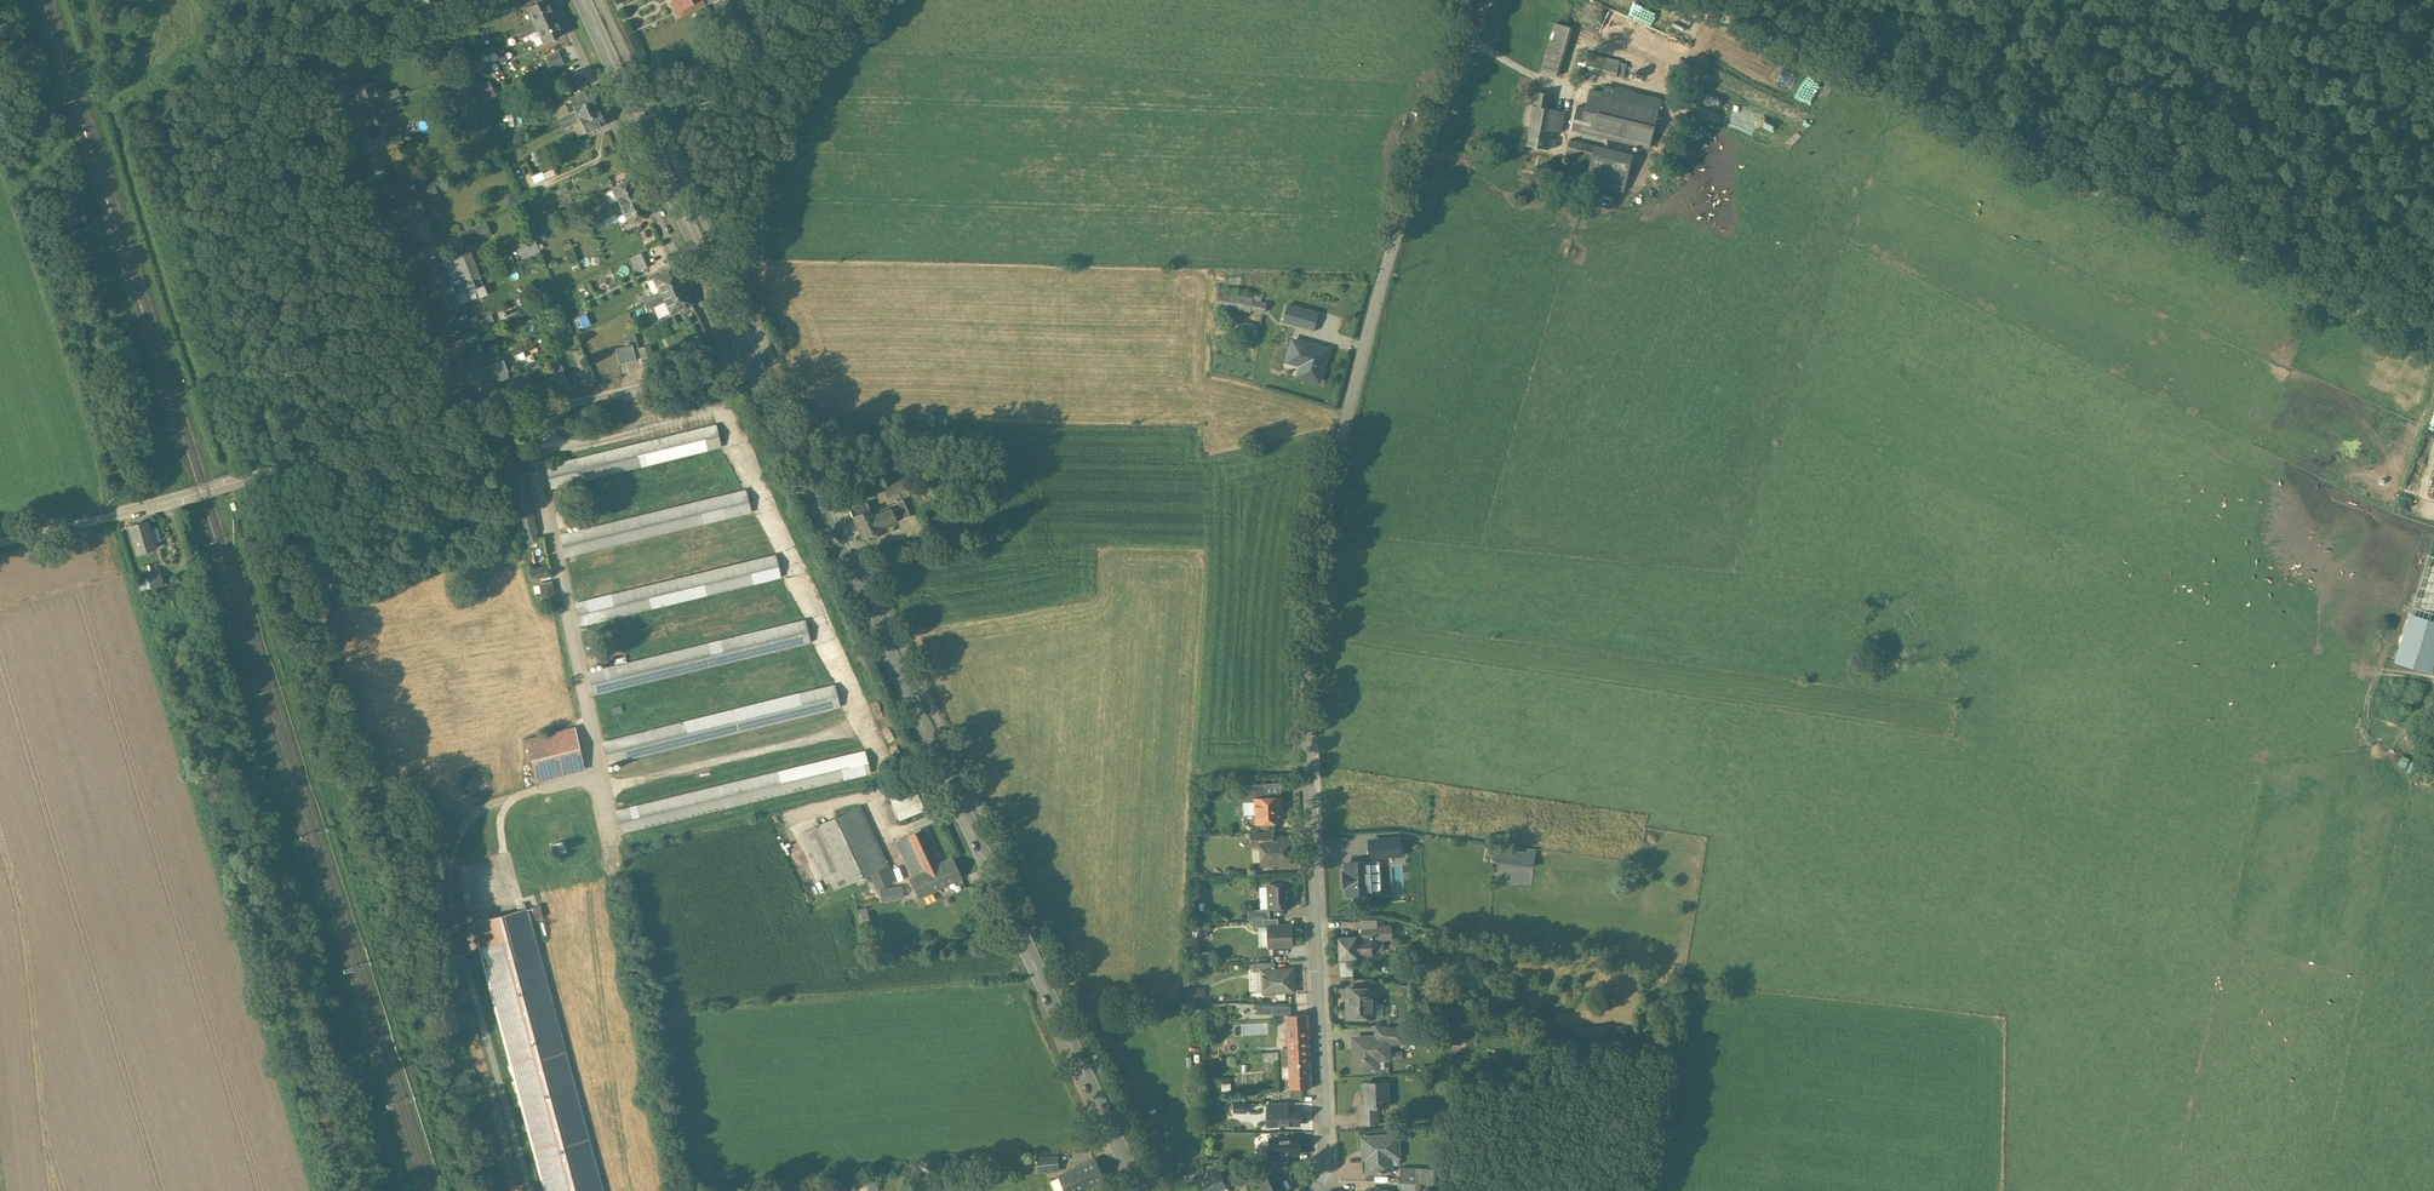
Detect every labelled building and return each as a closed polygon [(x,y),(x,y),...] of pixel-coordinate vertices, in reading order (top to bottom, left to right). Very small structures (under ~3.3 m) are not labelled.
[(527,7),(533,20),(535,25),(555,15),(547,0),(542,0),(527,7)] [(679,16),(704,4),(702,0),(672,0),(679,16)] [(555,15),(535,25),(537,29),(543,42),(563,33),(555,15)] [(533,20),(515,29),(517,34),(535,25),(533,20)] [(1555,23),(1542,71),(1559,76),(1573,27),(1555,23)] [(535,25),(517,34),(519,38),(537,29),(535,25)] [(558,50),(545,57),(551,70),(564,63),(558,50)] [(1621,61),(1591,54),(1587,69),(1617,76),(1621,62),(1621,61)] [(1628,64),(1621,62),(1617,76),(1624,78),(1628,64)] [(374,82),(353,90),(360,108),(381,100),(379,96),(374,82)] [(478,88),(482,97),(493,91),(489,83),(478,88)] [(1660,100),(1604,87),(1603,93),(1590,90),(1580,131),(1648,148),(1660,100)] [(398,88),(379,96),(381,100),(400,93),(398,88)] [(589,88),(569,97),(575,110),(577,115),(597,105),(589,88)] [(493,91),(482,97),(484,101),(495,96),(493,92),(493,91)] [(1552,94),(1537,91),(1534,106),(1549,108),(1552,94)] [(400,93),(381,100),(383,105),(401,98),(400,93)] [(1721,107),(1723,99),(1703,95),(1702,104),(1721,107)] [(381,100),(360,108),(367,126),(388,118),(383,105),(381,100)] [(597,105),(577,115),(579,119),(586,132),(589,131),(606,123),(597,105)] [(1534,106),(1533,105),(1530,122),(1553,126),(1552,131),(1561,132),(1564,111),(1549,108),(1534,106)] [(573,112),(557,119),(559,123),(577,115),(575,110),(573,112)] [(577,115),(559,123),(561,128),(579,119),(577,115)] [(1553,126),(1530,122),(1526,145),(1549,149),(1550,146),(1556,147),(1557,139),(1551,138),(1552,131),(1553,126)] [(499,132),(507,131),(505,123),(498,124),(499,132)] [(1749,136),(1768,144),(1773,132),(1754,125),(1749,136)] [(385,139),(388,147),(400,142),(397,134),(385,139)] [(1596,146),(1570,140),(1566,153),(1593,159),(1594,155),(1596,146)] [(1596,146),(1594,155),(1629,164),(1632,155),(1596,146)] [(409,148),(403,151),(405,157),(411,155),(409,148)] [(394,162),(405,157),(403,151),(391,155),(394,162)] [(1629,164),(1594,155),(1593,159),(1587,182),(1623,190),(1629,164)] [(410,175),(389,183),(396,201),(417,193),(415,189),(410,175)] [(632,178),(612,187),(618,200),(620,205),(640,195),(632,178)] [(434,181),(415,189),(417,193),(436,186),(434,181)] [(436,186),(417,193),(419,198),(437,191),(436,186)] [(513,196),(514,196),(513,192),(503,196),(507,205),(515,201),(513,196)] [(417,193),(396,201),(403,219),(424,212),(419,198),(417,193)] [(640,195),(620,205),(622,209),(623,211),(628,222),(648,213),(640,195)] [(618,200),(600,209),(602,213),(620,205),(618,200)] [(620,205),(602,213),(604,218),(622,209),(620,205)] [(459,232),(465,246),(492,234),(486,220),(459,232)] [(516,245),(522,260),(541,252),(535,238),(516,245)] [(636,271),(648,266),(642,252),(631,256),(636,271)] [(462,254),(442,262),(445,269),(446,268),(453,286),(472,279),(462,254)] [(445,269),(425,276),(432,294),(453,286),(446,268),(445,269)] [(674,268),(654,277),(660,290),(663,295),(682,285),(674,268)] [(1201,278),(1186,278),(1186,288),(1201,288),(1201,278)] [(472,279),(453,286),(455,291),(473,284),(472,279)] [(486,284),(477,287),(480,297),(489,294),(486,284)] [(682,285),(663,295),(665,299),(671,312),(691,303),(682,285)] [(453,286),(432,294),(439,313),(460,305),(455,291),(453,286)] [(660,290),(642,299),(644,303),(663,295),(660,290)] [(1254,298),(1225,294),(1222,307),(1251,312),(1252,310),(1254,298)] [(663,295),(644,303),(647,308),(665,299),(663,295)] [(1262,298),(1254,297),(1254,298),(1252,310),(1266,312),(1267,303),(1262,302),(1262,298)] [(1338,318),(1289,305),(1289,304),(1288,304),(1283,322),(1284,323),(1284,322),(1313,330),(1311,337),(1319,340),(1318,341),(1330,345),(1333,335),(1327,333),(1329,326),(1335,328),(1338,318)] [(474,329),(495,320),(491,312),(471,320),(474,329)] [(1256,325),(1242,322),(1240,336),(1254,338),(1256,325)] [(1315,346),(1294,340),(1288,361),(1303,365),(1306,370),(1304,377),(1320,382),(1328,351),(1315,347),(1315,346)] [(632,344),(623,346),(627,362),(636,360),(632,344)] [(623,346),(615,348),(619,364),(627,362),(623,346)] [(651,349),(639,352),(643,368),(655,365),(651,349)] [(482,361),(461,369),(468,387),(489,379),(487,375),(482,361)] [(505,367),(487,375),(489,379),(507,372),(505,367)] [(553,367),(546,368),(549,381),(556,380),(553,367)] [(586,384),(596,380),(591,368),(581,372),(586,384)] [(507,372),(489,379),(490,384),(509,377),(507,372)] [(489,379),(468,387),(475,405),(476,405),(495,397),(490,384),(489,379)] [(817,420),(813,411),(805,415),(809,423),(817,420)] [(945,423),(932,422),(931,436),(944,437),(945,423)] [(715,424),(547,465),(553,489),(721,447),(715,424)] [(540,539),(526,470),(507,474),(521,543),(540,539)] [(911,475),(883,488),(887,497),(915,484),(911,475)] [(565,556),(751,511),(745,488),(559,532),(565,556)] [(909,516),(902,499),(893,503),(889,505),(896,522),(909,516)] [(866,501),(849,509),(852,516),(869,508),(866,501)] [(889,505),(873,512),(871,507),(869,508),(852,516),(862,538),(867,535),(869,540),(877,536),(875,531),(896,522),(889,505)] [(147,522),(129,527),(137,553),(155,547),(147,522)] [(780,576),(774,554),(575,602),(581,624),(780,576)] [(160,574),(148,578),(151,587),(163,584),(160,574)] [(534,583),(536,594),(555,591),(554,580),(534,583)] [(2410,617),(2396,661),(2430,672),(2433,657),(2433,624),(2410,617)] [(809,641),(804,619),(589,671),(594,694),(809,641)] [(838,705),(833,684),(604,741),(609,762),(838,705)] [(575,726),(525,738),(535,781),(585,770),(575,726)] [(869,773),(864,750),(618,810),(623,832),(869,773)] [(916,785),(891,795),(901,818),(925,808),(916,785)] [(1267,785),(1248,786),(1248,795),(1252,795),(1252,801),(1256,801),(1256,800),(1267,799),(1267,785)] [(1267,799),(1256,800),(1256,801),(1257,818),(1261,822),(1282,821),(1281,805),(1279,805),(1274,801),(1274,799),(1267,799)] [(896,880),(860,804),(819,824),(843,875),(847,883),(869,873),(877,889),(879,888),(896,880)] [(1400,813),(1390,813),(1391,828),(1401,828),(1400,813)] [(830,881),(843,875),(819,824),(801,832),(825,884),(830,881)] [(937,863),(920,828),(906,835),(923,870),(937,863)] [(1273,831),(1251,833),(1252,846),(1262,845),(1262,840),(1273,840),(1273,831)] [(923,870),(906,835),(894,841),(911,876),(923,870)] [(1372,857),(1405,856),(1404,836),(1371,837),(1372,857)] [(1273,840),(1262,840),(1262,845),(1263,863),(1279,863),(1282,865),(1286,865),(1289,862),(1287,839),(1273,840)] [(1515,852),(1492,849),(1491,860),(1514,863),(1515,852)] [(961,877),(951,857),(937,863),(947,884),(961,877)] [(1370,862),(1346,863),(1347,872),(1345,872),(1346,886),(1348,886),(1348,895),(1372,893),(1370,862)] [(937,863),(923,870),(933,891),(947,884),(937,863)] [(923,870),(911,876),(907,878),(917,899),(933,891),(923,870)] [(843,875),(830,881),(833,890),(847,883),(843,875)] [(1290,883),(1268,884),(1269,909),(1270,909),(1291,908),(1290,883)] [(901,885),(879,888),(881,899),(903,896),(901,885)] [(542,904),(534,905),(536,918),(544,916),(542,904)] [(524,908),(470,923),(544,1190),(603,1190),(524,908)] [(1269,909),(1248,910),(1248,920),(1264,919),(1270,919),(1270,909),(1269,909)] [(867,915),(858,917),(860,927),(869,925),(867,915)] [(1270,919),(1264,919),(1264,927),(1269,927),(1269,926),(1279,926),(1278,919),(1270,919)] [(1375,920),(1360,919),(1361,928),(1362,928),(1376,927),(1375,920)] [(1279,926),(1269,926),(1269,927),(1270,947),(1292,946),(1292,925),(1279,926)] [(1376,927),(1362,928),(1362,936),(1371,936),(1371,938),(1373,937),(1373,936),(1378,936),(1378,927),(1376,927)] [(1388,927),(1378,927),(1378,936),(1378,940),(1381,939),(1392,939),(1391,928),(1388,929),(1388,927)] [(1362,936),(1338,938),(1340,959),(1373,957),(1372,951),(1372,949),(1382,948),(1381,939),(1378,940),(1378,936),(1373,936),(1373,937),(1371,938),(1371,936),(1362,936)] [(1341,961),(1341,975),(1353,975),(1353,961),(1341,961)] [(1275,962),(1253,964),(1253,972),(1262,971),(1262,970),(1275,970),(1275,962)] [(1275,970),(1262,970),(1262,971),(1264,993),(1295,991),(1294,969),(1275,970)] [(1372,989),(1348,989),(1348,1018),(1373,1017),(1372,989)] [(1305,997),(1292,997),(1292,1004),(1305,1005),(1305,997)] [(1272,1015),(1258,1016),(1258,1024),(1272,1023),(1272,1015)] [(1307,1015),(1287,1015),(1288,1041),(1298,1041),(1298,1029),(1308,1028),(1307,1015)] [(1404,1028),(1378,1025),(1379,1037),(1387,1036),(1387,1041),(1395,1041),(1396,1043),(1405,1043),(1404,1028)] [(1308,1028),(1298,1029),(1298,1041),(1288,1041),(1281,1042),(1281,1053),(1289,1053),(1309,1052),(1308,1028)] [(1379,1037),(1354,1038),(1356,1069),(1377,1068),(1377,1058),(1388,1057),(1387,1041),(1387,1036),(1379,1037)] [(1276,1037),(1267,1038),(1268,1049),(1277,1048),(1276,1037)] [(1278,1052),(1260,1053),(1260,1062),(1279,1062),(1278,1052)] [(1309,1052),(1289,1053),(1291,1089),(1311,1089),(1309,1052)] [(1386,1082),(1366,1084),(1367,1106),(1370,1106),(1370,1115),(1374,1115),(1374,1106),(1387,1106),(1386,1082)] [(1247,1102),(1236,1102),(1236,1110),(1246,1110),(1247,1102)] [(1300,1110),(1291,1110),(1288,1110),(1272,1110),(1272,1124),(1300,1124),(1300,1110)] [(1370,1115),(1361,1116),(1361,1125),(1378,1124),(1378,1115),(1370,1115)] [(1397,1136),(1363,1137),(1364,1151),(1367,1150),(1368,1172),(1379,1171),(1379,1173),(1383,1173),(1383,1172),(1391,1172),(1390,1150),(1398,1150),(1397,1136)] [(1299,1139),(1271,1139),(1271,1152),(1271,1153),(1289,1153),(1299,1153),(1299,1139)] [(1289,1153),(1271,1153),(1271,1152),(1268,1152),(1267,1160),(1287,1160),(1289,1160),(1289,1153)] [(1102,1178),(1091,1154),(1058,1170),(1068,1190),(1074,1190),(1102,1178)] [(1267,1160),(1265,1160),(1265,1175),(1277,1170),(1278,1170),(1287,1166),(1287,1160),(1267,1160)] [(1197,1177),(1204,1190),(1213,1190),(1214,1190),(1227,1184),(1219,1167),(1197,1177)] [(1416,1168),(1401,1167),(1400,1182),(1415,1183),(1416,1168)] [(1259,1178),(1265,1190),(1285,1190),(1287,1190),(1278,1170),(1277,1170),(1265,1175),(1259,1178)] [(1400,1182),(1399,1190),(1415,1190),(1415,1183),(1400,1182)] [(1449,1184),(1424,1182),(1423,1190),(1572,1190),(1449,1184)]
